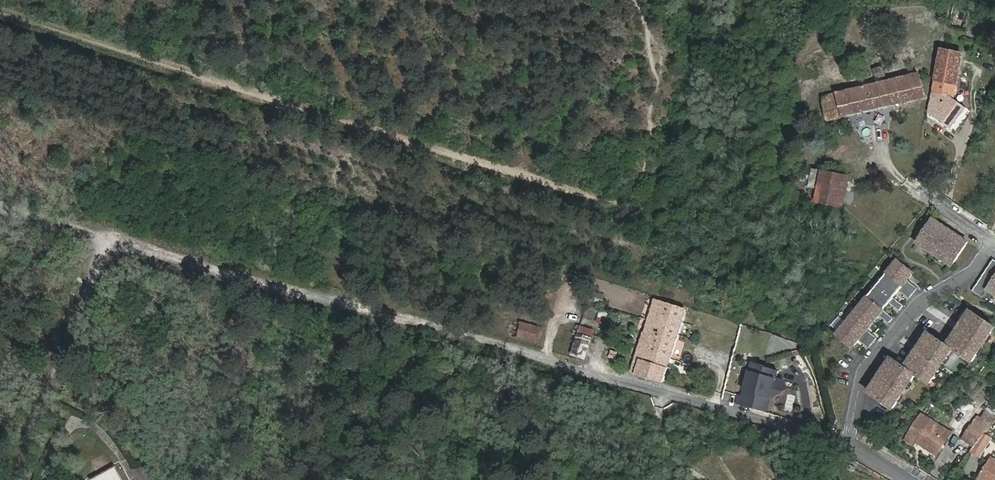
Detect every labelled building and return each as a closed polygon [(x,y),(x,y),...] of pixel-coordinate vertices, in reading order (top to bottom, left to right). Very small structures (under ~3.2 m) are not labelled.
[(939,64),(959,69),(962,54),(942,50),(939,64)] [(934,116),(950,129),(966,108),(953,99),(959,69),(939,64),(931,103),(939,110),(934,116)] [(875,69),(877,78),(884,76),(882,68),(875,69)] [(823,97),(828,121),(925,98),(920,73),(840,93),(840,90),(836,91),(836,94),(823,97)] [(811,197),(811,201),(817,202),(822,172),(813,170),(808,196),(811,197)] [(822,172),(817,202),(843,207),(849,177),(822,172)] [(966,240),(931,215),(913,245),(952,265),(966,240)] [(914,272),(896,257),(864,296),(883,312),(914,272)] [(864,296),(833,333),(851,350),(883,312),(864,296)] [(648,317),(654,301),(648,299),(642,315),(648,317)] [(644,332),(639,349),(671,359),(687,310),(655,300),(645,332),(644,332)] [(604,324),(609,313),(602,310),(598,322),(604,324)] [(892,358),(869,393),(893,409),(916,374),(929,384),(953,349),(972,362),(994,327),(971,311),(948,346),(929,333),(906,368),(892,358)] [(549,327),(518,319),(516,338),(541,350),(549,327)] [(595,329),(579,323),(571,354),(584,359),(595,329)] [(639,349),(631,372),(663,382),(671,359),(639,349)] [(776,370),(749,361),(734,402),(768,411),(773,395),(788,386),(777,376),(776,370)] [(946,441),(951,433),(938,424),(934,431),(928,427),(932,420),(922,414),(906,440),(915,446),(919,441),(923,443),(921,446),(934,453),(943,439),(946,441)] [(971,425),(964,436),(977,443),(985,433),(971,425)] [(977,443),(971,451),(980,457),(992,437),(985,433),(977,443)] [(979,475),(988,479),(994,479),(994,461),(990,458),(979,475)] [(115,466),(90,479),(123,479),(115,466)]
